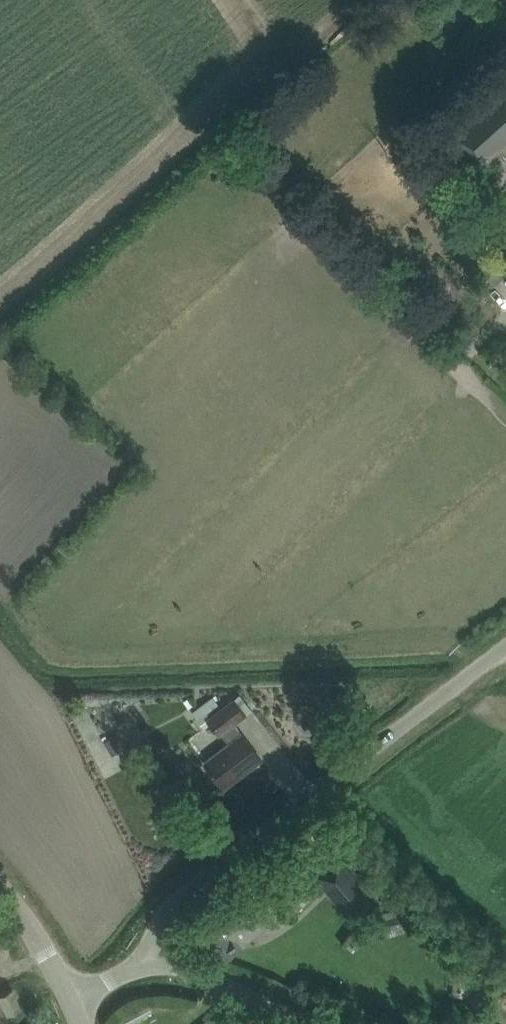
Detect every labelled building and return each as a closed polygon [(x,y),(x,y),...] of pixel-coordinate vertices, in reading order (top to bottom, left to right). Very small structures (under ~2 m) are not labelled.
[(451,103),(468,123),(451,138),(471,160),(475,156),(483,164),(505,144),(505,68),(499,60),(451,103)] [(431,179),(416,191),(428,206),(442,194),(431,179)] [(497,215),(505,224),(505,206),(497,215)] [(476,265),(494,286),(495,284),(505,275),(505,266),(493,251),(476,265)] [(211,708),(219,702),(213,695),(193,711),(198,718),(211,708)] [(215,712),(211,708),(198,718),(201,723),(208,718),(220,734),(222,733),(229,742),(205,760),(225,787),(262,758),(234,723),(246,714),(234,698),(215,712)] [(150,769),(139,776),(146,787),(157,780),(150,769)] [(317,875),(323,883),(322,884),(349,917),(377,895),(343,854),(317,875)] [(236,936),(268,913),(261,903),(268,898),(259,886),(229,907),(226,903),(195,926),(220,959),(242,943),(236,936)] [(294,902),(291,904),(297,910),(299,907),(314,894),(308,888),(294,902)] [(366,922),(350,940),(357,945),(371,930),(404,921),(400,906),(382,910),(384,917),(366,922)]
